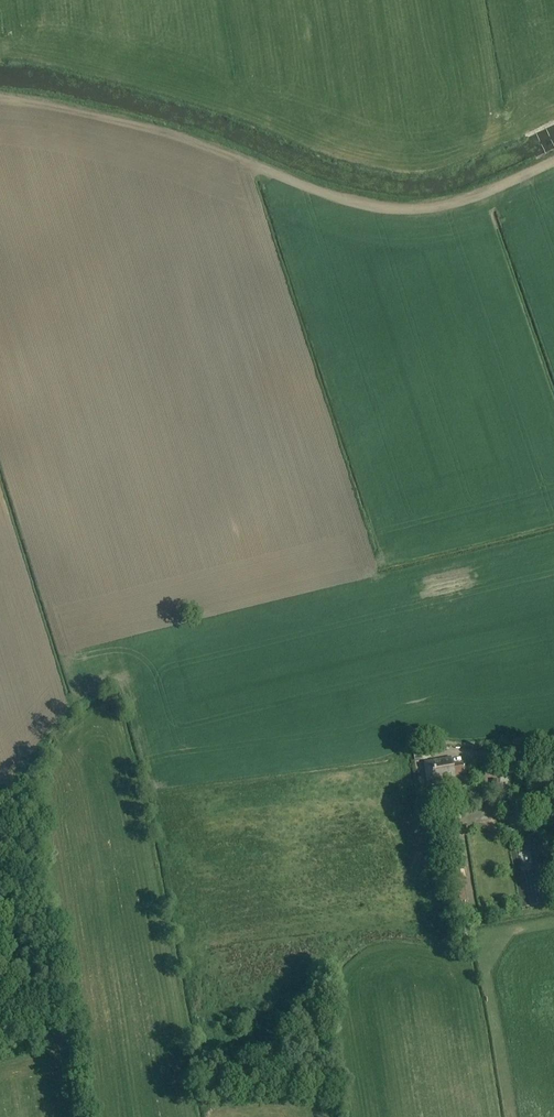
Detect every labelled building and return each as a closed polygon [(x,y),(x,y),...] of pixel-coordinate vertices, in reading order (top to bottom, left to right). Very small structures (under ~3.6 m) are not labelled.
[(452,765),(451,758),(423,762),(427,785),(455,781),(454,777),(461,776),(461,773),(463,773),(462,764),(452,765)] [(459,827),(456,813),(443,816),(446,830),(459,827)] [(460,854),(457,836),(447,838),(451,855),(460,854)]
